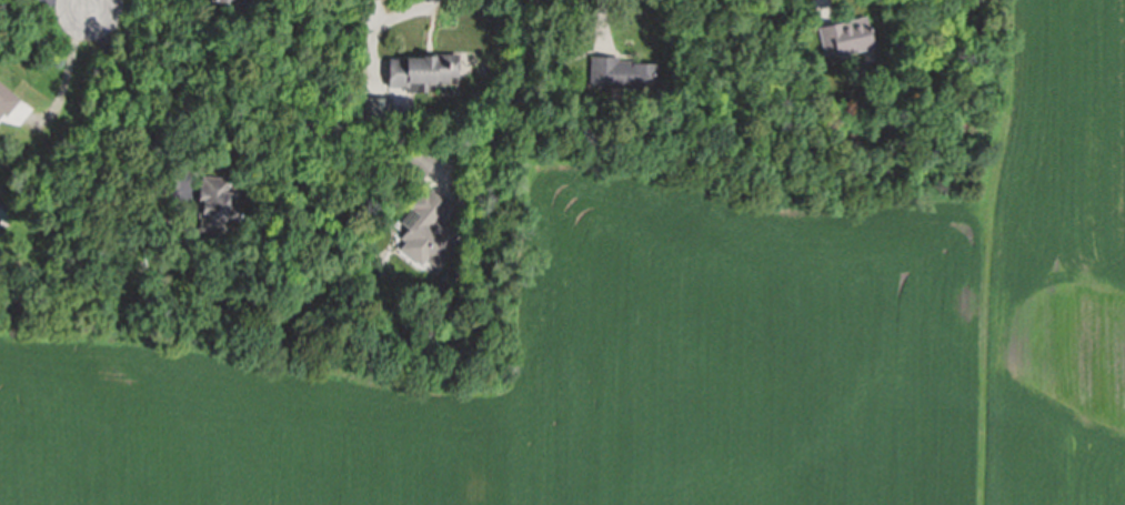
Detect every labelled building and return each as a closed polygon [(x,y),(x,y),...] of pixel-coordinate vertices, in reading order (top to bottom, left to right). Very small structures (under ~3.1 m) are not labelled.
[(215,6),(217,0),(251,0),(252,2),(240,10),(234,2),(230,1),(229,9),(215,6)] [(820,28),(866,17),(874,50),(837,59),(836,55),(826,58),(820,28)] [(389,88),(390,60),(422,60),(422,58),(432,59),(432,55),(460,55),(459,78),(450,78),(450,84),(438,83),(438,87),(429,87),(428,93),(418,93),(418,89),(389,88)] [(591,88),(592,57),(620,58),(620,61),(633,61),(633,64),(657,64),(656,91),(632,90),(632,89),(591,88)] [(4,114),(0,119),(0,81),(21,100),(8,117),(4,114)] [(365,98),(393,99),(392,120),(365,120),(365,98)] [(201,158),(222,159),(221,170),(200,169),(201,158)] [(201,232),(202,220),(200,219),(200,211),(203,211),(203,202),(200,202),(200,185),(203,185),(203,178),(231,180),(231,189),(243,189),(243,203),(240,203),(240,206),(235,206),(235,210),(242,210),(241,224),(230,224),(229,234),(213,234),(214,232),(201,232)] [(406,206),(423,185),(431,192),(431,191),(450,206),(436,223),(444,230),(448,225),(461,236),(456,241),(461,245),(440,271),(426,261),(421,267),(401,250),(406,243),(401,240),(420,216),(412,210),(412,211),(406,206)]
